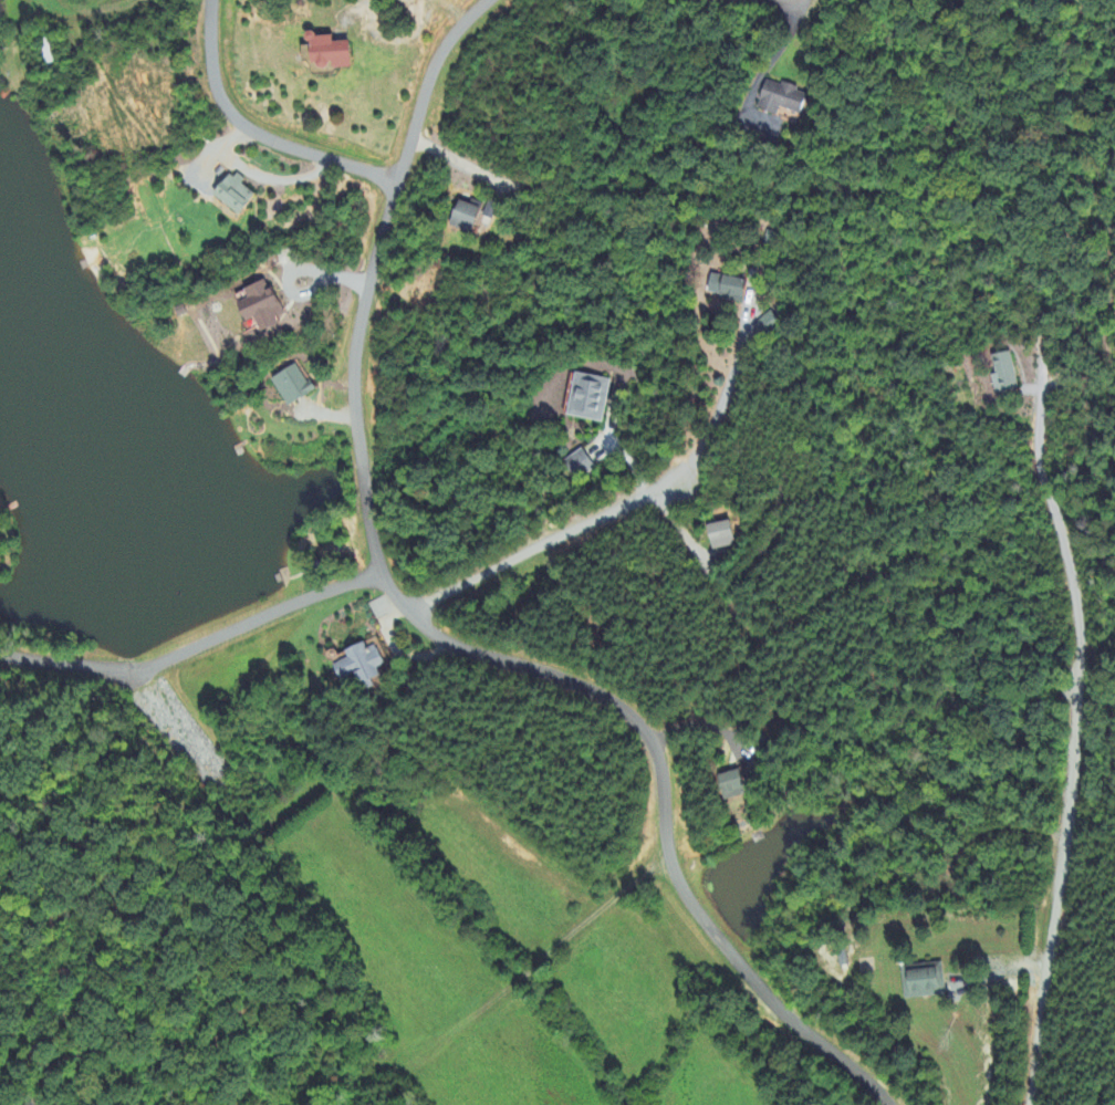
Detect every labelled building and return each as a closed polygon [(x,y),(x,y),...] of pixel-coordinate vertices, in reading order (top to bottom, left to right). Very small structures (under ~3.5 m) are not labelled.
[(346,69),(344,42),(329,43),(328,35),(303,36),(306,68),(329,66),(329,70),(346,69)] [(764,81),(756,111),(776,117),(778,109),(800,116),(807,94),(764,81)] [(234,216),(253,195),(230,174),(211,196),(234,216)] [(448,226),(470,234),(478,209),(456,201),(448,226)] [(708,294),(719,295),(718,302),(743,305),(746,281),(710,277),(708,294)] [(258,334),(275,327),(272,320),(280,317),(264,280),(242,290),(247,300),(232,306),(240,323),(252,318),(258,334)] [(764,336),(780,326),(771,313),(755,323),(764,336)] [(991,357),(995,375),(990,376),(994,395),(1018,390),(1009,353),(991,357)] [(312,392),(294,365),(269,382),(286,409),(312,392)] [(602,424),(610,382),(575,375),(566,417),(602,424)] [(705,527),(710,552),(734,547),(729,522),(705,527)] [(355,662),(341,666),(347,686),(357,683),(358,687),(381,680),(377,669),(383,667),(377,647),(366,651),(364,644),(351,648),(355,662)] [(744,796),(738,771),(717,776),(722,801),(744,796)] [(900,969),(903,1001),(945,996),(941,964),(900,969)]
